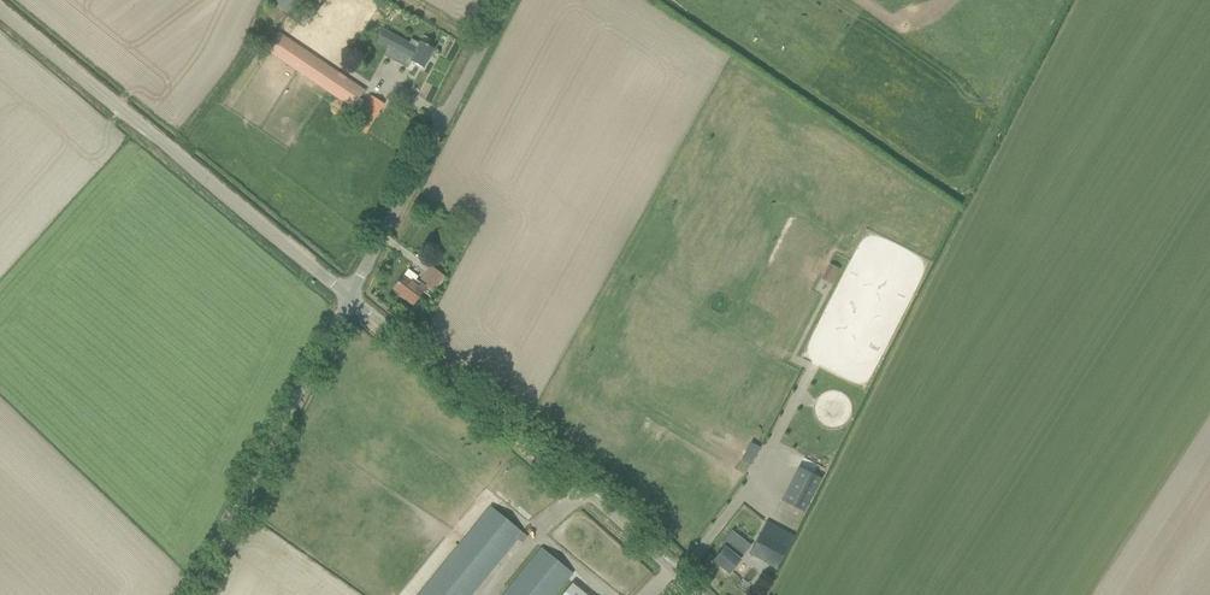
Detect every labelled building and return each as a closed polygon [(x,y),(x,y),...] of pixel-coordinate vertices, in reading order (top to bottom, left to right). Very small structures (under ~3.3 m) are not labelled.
[(300,0),(276,0),(291,11),(300,0)] [(433,48),(423,42),(421,41),(420,43),(412,39),(410,42),(384,28),(377,41),(411,59),(411,61),(413,62),(423,67),(433,48)] [(268,51),(351,109),(364,90),(279,35),(268,51)] [(351,125),(354,127),(364,133),(384,102),(371,94),(351,125)] [(454,229),(447,235),(455,246),(462,240),(454,229)] [(830,262),(822,278),(831,283),(839,267),(830,262)] [(422,279),(434,289),(444,276),(431,266),(422,279)] [(403,275),(393,288),(405,297),(404,298),(412,305),(420,295),(426,287),(419,281),(416,279),(418,276),(408,269),(403,275)] [(742,458),(752,463),(761,445),(751,440),(742,458)] [(781,499),(804,511),(821,478),(799,467),(781,499)] [(523,542),(527,536),(490,506),(418,594),(467,594),(515,535),(523,542)] [(777,567),(782,556),(789,544),(789,543),(793,535),(766,521),(750,553),(777,567)] [(720,545),(723,547),(721,550),(713,560),(729,572),(737,563),(739,560),(740,559),(746,550),(751,545),(741,537),(738,541),(728,534),(720,545)] [(503,594),(554,594),(572,573),(541,548),(503,594)] [(573,580),(561,594),(591,594),(573,580)]
